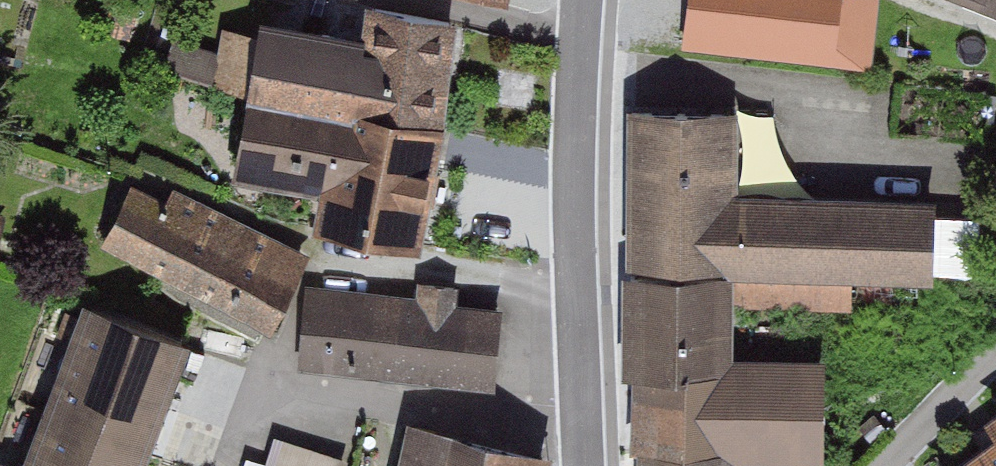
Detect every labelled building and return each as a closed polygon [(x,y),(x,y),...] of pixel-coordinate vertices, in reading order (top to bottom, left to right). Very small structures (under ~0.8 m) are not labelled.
[(494,17),(496,0),(458,0),(494,17)] [(644,48),(856,73),(871,1),(867,0),(649,0),(644,48)] [(995,19),(995,0),(947,0),(995,19)] [(352,40),(248,21),(217,185),(303,201),(298,230),(411,251),(455,23),(359,5),(352,40)] [(723,114),(617,115),(611,275),(729,280),(917,280),(917,197),(724,198),(723,114)] [(154,202),(127,188),(94,250),(263,341),(307,259),(165,182),(154,202)] [(611,275),(613,376),(622,376),(624,465),(814,465),(812,351),(730,353),(729,280),(611,275)] [(411,298),(307,287),(297,372),(489,394),(499,310),(446,304),(448,289),(412,285),(411,298)] [(67,311),(12,465),(126,465),(169,347),(67,311)] [(941,465),(995,465),(995,426),(941,465)] [(394,427),(387,465),(540,465),(542,452),(394,427)] [(276,465),(348,465),(351,453),(283,437),(276,465)]
